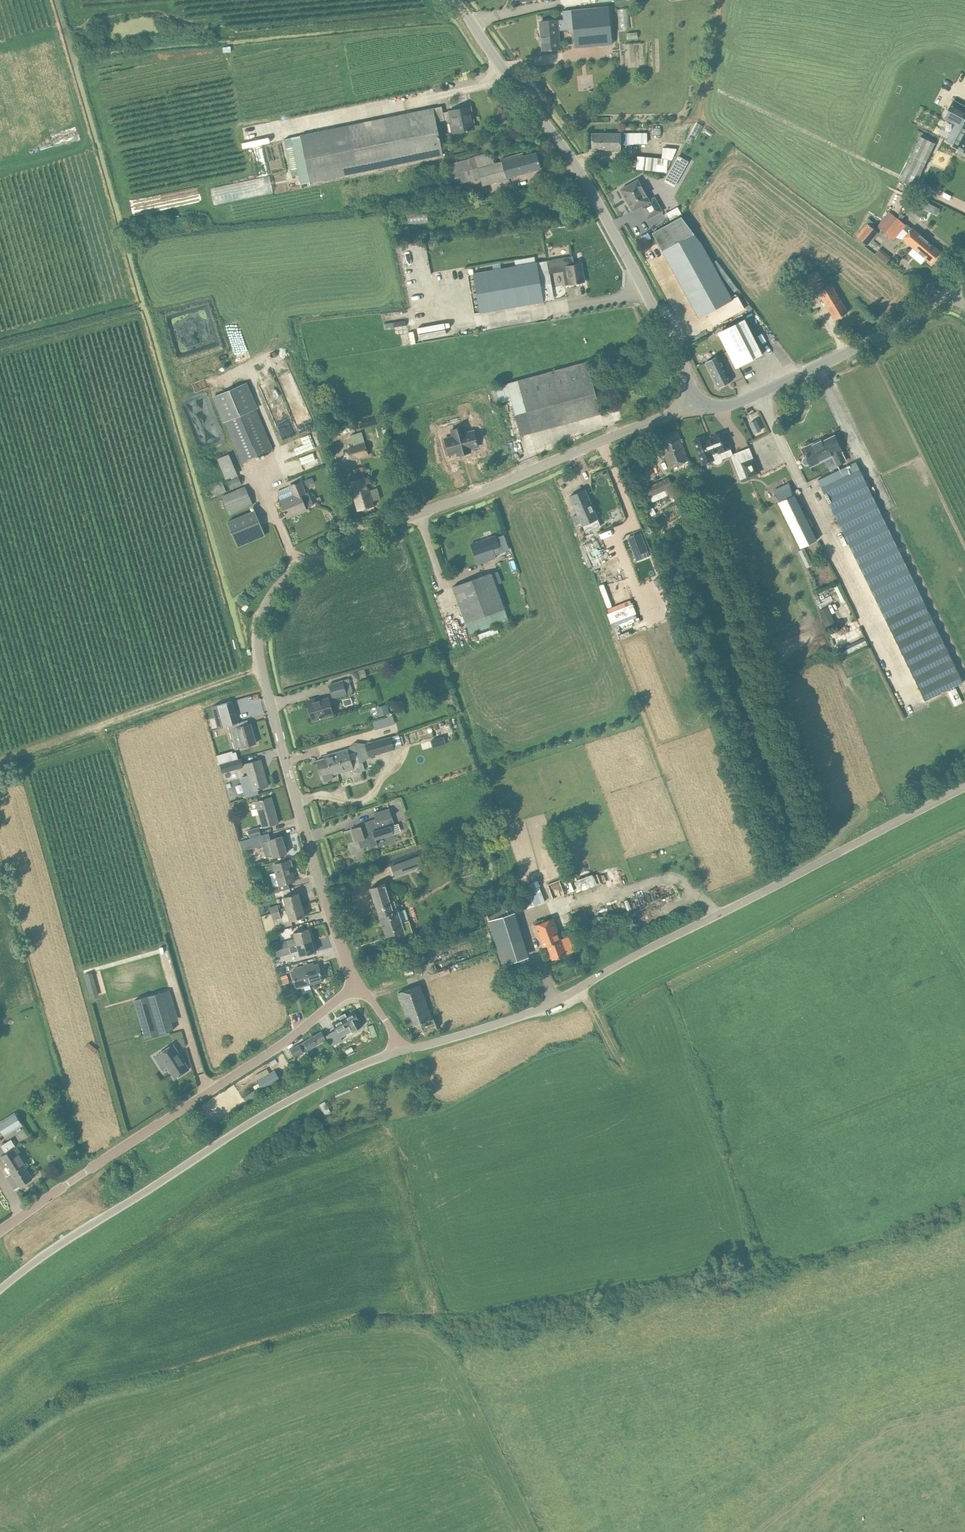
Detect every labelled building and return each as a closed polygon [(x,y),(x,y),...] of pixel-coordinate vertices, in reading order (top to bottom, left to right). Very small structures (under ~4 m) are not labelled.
[(612,44),(608,5),(571,8),(571,10),(562,11),(563,19),(558,20),(558,19),(539,20),(542,51),(561,49),(559,29),(572,28),(574,48),(612,44)] [(619,27),(629,27),(628,8),(618,8),(619,27)] [(964,153),(964,125),(964,124),(963,125),(962,124),(964,119),(964,107),(953,100),(948,110),(959,116),(946,141),(953,144),(952,146),(959,149),(958,152),(964,155),(964,153)] [(447,110),(447,111),(442,112),(441,105),(300,134),(300,135),(284,139),(292,176),(298,174),(300,184),(443,155),(436,121),(449,119),(452,133),(475,128),(471,105),(447,110)] [(242,128),(245,140),(273,133),(270,121),(242,128)] [(592,150),(620,150),(620,143),(647,143),(647,132),(592,133),(592,150)] [(914,186),(934,143),(920,136),(899,179),(914,186)] [(637,155),(636,168),(666,171),(676,148),(662,147),(661,158),(637,155)] [(494,163),(491,151),(447,164),(453,185),(480,177),(482,185),(540,168),(535,152),(523,155),(522,152),(501,158),(501,161),(494,163)] [(679,152),(667,175),(676,181),(689,157),(690,156),(680,151),(679,152)] [(638,181),(638,180),(621,189),(633,210),(640,206),(647,219),(662,211),(643,178),(638,181)] [(674,205),(666,210),(667,213),(671,219),(679,214),(679,213),(676,209),(674,205)] [(878,225),(877,226),(885,233),(897,218),(889,211),(878,225)] [(702,244),(693,232),(681,216),(651,233),(698,318),(707,314),(713,325),(745,308),(737,294),(731,297),(702,244)] [(866,222),(867,223),(875,229),(877,226),(878,225),(869,218),(866,222)] [(893,240),(903,228),(906,224),(906,223),(905,224),(897,218),(885,233),(893,240)] [(878,232),(875,229),(867,223),(856,236),(867,245),(878,232)] [(906,224),(903,228),(907,232),(902,238),(914,248),(923,237),(906,224)] [(923,237),(914,248),(931,262),(940,252),(923,237)] [(891,257),(880,248),(875,254),(886,263),(891,257)] [(562,270),(566,270),(569,284),(584,281),(581,263),(575,264),(574,256),(547,260),(536,261),(472,272),(479,313),(543,301),(540,285),(551,283),(548,269),(562,266),(562,270)] [(817,270),(801,279),(806,287),(822,278),(817,270)] [(818,291),(834,319),(847,312),(830,284),(818,291)] [(752,362),(756,360),(755,358),(762,355),(744,319),(721,331),(738,366),(751,360),(752,362)] [(706,362),(719,387),(730,381),(717,356),(706,362)] [(510,400),(520,435),(601,413),(586,361),(494,386),(498,403),(510,400)] [(273,448),(256,408),(245,383),(214,396),(225,421),(242,462),(273,448)] [(754,433),(761,430),(756,420),(749,423),(754,433)] [(470,451),(470,448),(478,446),(474,430),(465,432),(464,426),(451,429),(453,436),(444,438),(448,452),(456,449),(458,454),(470,451)] [(657,437),(669,468),(688,461),(677,430),(657,437)] [(729,448),(723,432),(713,436),(713,438),(706,441),(704,436),(693,440),(702,464),(712,460),(713,462),(714,463),(715,464),(716,464),(718,464),(719,463),(720,463),(721,462),(721,460),(722,459),(719,452),(729,448)] [(288,445),(293,456),(318,444),(313,433),(288,445)] [(803,457),(801,461),(803,464),(806,465),(810,464),(810,465),(832,455),(837,464),(845,461),(840,451),(841,450),(835,439),(827,442),(826,440),(813,446),(812,443),(802,448),(806,456),(803,457)] [(349,446),(345,451),(347,459),(353,460),(369,455),(364,442),(349,446)] [(228,454),(217,459),(226,479),(231,477),(232,479),(227,481),(231,489),(241,485),(228,454)] [(747,477),(759,472),(753,458),(741,463),(747,477)] [(963,682),(859,469),(857,470),(853,463),(839,470),(832,473),(817,480),(924,701),(963,682)] [(365,476),(361,477),(358,468),(350,470),(353,480),(349,481),(358,510),(374,506),(365,476)] [(314,483),(312,477),(304,480),(306,485),(314,483)] [(668,477),(645,488),(649,497),(665,490),(667,494),(674,491),(668,477)] [(281,501),(286,516),(299,511),(299,513),(307,510),(306,508),(313,505),(308,491),(306,492),(301,480),(289,485),(293,496),(281,501)] [(222,481),(208,487),(212,497),(226,491),(222,481)] [(244,486),(222,496),(230,515),(252,505),(244,486)] [(788,486),(774,493),(779,503),(778,503),(800,548),(817,540),(794,495),(793,495),(788,486)] [(585,489),(570,496),(577,514),(580,522),(582,525),(597,518),(585,489)] [(760,493),(764,502),(773,498),(769,489),(760,493)] [(227,521),(238,547),(265,535),(255,509),(227,521)] [(639,533),(626,538),(633,556),(646,551),(639,533)] [(471,544),(475,555),(478,564),(496,558),(493,548),(500,546),(496,535),(471,544)] [(582,545),(592,568),(606,561),(596,538),(582,545)] [(452,586),(465,623),(469,633),(508,619),(504,608),(505,608),(492,572),(452,586)] [(599,584),(606,607),(611,605),(604,583),(599,584)] [(359,679),(367,677),(364,669),(357,671),(359,679)] [(348,678),(328,684),(333,699),(353,693),(348,678)] [(955,706),(963,702),(956,688),(948,692),(955,706)] [(329,697),(307,703),(312,720),(333,714),(329,697)] [(247,720),(237,723),(231,702),(212,707),(218,728),(228,726),(235,749),(256,743),(250,724),(248,724),(247,720)] [(385,715),(391,713),(388,704),(382,706),(385,715)] [(374,729),(394,723),(392,715),(372,722),(374,729)] [(369,757),(393,749),(390,737),(365,745),(369,757)] [(435,739),(420,743),(422,750),(433,747),(433,746),(436,745),(435,739)] [(348,749),(338,752),(340,760),(333,762),(337,772),(348,769),(351,776),(362,773),(361,771),(365,770),(362,763),(359,764),(357,758),(351,760),(348,749)] [(323,782),(333,780),(334,779),(332,774),(337,772),(333,762),(340,760),(338,752),(326,755),(327,757),(317,760),(323,782)] [(240,758),(220,764),(222,773),(243,767),(240,758)] [(246,797),(259,793),(258,789),(259,789),(259,788),(268,786),(261,759),(245,763),(249,776),(241,778),(246,797)] [(271,797),(256,802),(263,827),(278,822),(271,797)] [(355,841),(358,840),(361,848),(371,844),(371,846),(377,844),(376,840),(394,834),(391,825),(394,824),(392,816),(389,808),(373,813),(375,818),(365,822),(367,826),(362,828),(361,826),(351,829),(355,841)] [(250,837),(261,834),(258,827),(248,830),(250,837)] [(263,842),(261,834),(250,837),(252,847),(262,845),(266,857),(273,855),(273,856),(287,853),(282,836),(263,842)] [(289,861),(289,860),(285,861),(285,859),(277,861),(278,863),(273,864),(279,885),(264,889),(265,895),(289,888),(288,882),(295,880),(291,866),(293,866),(291,860),(289,861)] [(574,881),(579,891),(597,883),(592,873),(574,881)] [(378,912),(396,906),(390,889),(386,890),(384,884),(370,888),(378,912)] [(522,909),(530,907),(545,901),(541,892),(519,900),(522,909)] [(287,909),(301,905),(298,893),(283,897),(287,909)] [(420,900),(423,913),(439,908),(436,895),(420,900)] [(271,913),(279,911),(277,905),(269,907),(271,913)] [(301,905),(287,909),(290,921),(305,917),(301,905)] [(401,923),(398,911),(396,906),(378,912),(386,936),(394,933),(396,938),(412,933),(409,921),(401,923)] [(279,911),(271,913),(273,920),(281,918),(279,911)] [(582,912),(570,916),(574,925),(578,923),(580,929),(591,925),(589,919),(585,921),(582,912)] [(508,913),(489,919),(492,930),(512,924),(508,913)] [(566,954),(552,918),(535,925),(543,946),(547,945),(552,960),(566,954)] [(295,938),(279,943),(281,949),(312,940),(308,928),(293,932),(295,938)] [(312,940),(281,949),(283,955),(299,950),(300,956),(315,952),(312,940)] [(305,965),(310,984),(323,980),(318,964),(312,966),(311,964),(305,965)] [(310,984),(305,965),(297,968),(298,970),(291,971),(296,988),(310,984)] [(421,965),(414,968),(416,974),(423,971),(421,965)] [(285,967),(278,969),(280,975),(287,974),(285,967)] [(448,967),(437,971),(438,976),(450,973),(448,967)] [(97,996),(91,973),(84,975),(91,998),(97,996)] [(287,975),(280,977),(283,985),(290,983),(287,975)] [(420,985),(398,993),(409,1027),(408,1027),(413,1041),(439,1031),(434,1018),(432,1019),(420,985)] [(163,992),(150,996),(134,1000),(145,1037),(174,1029),(171,1021),(163,993),(163,992)] [(346,1013),(345,1012),(338,1016),(339,1017),(340,1019),(332,1023),(336,1029),(325,1035),(332,1045),(342,1040),(341,1037),(352,1031),(353,1031),(362,1026),(354,1011),(346,1016),(345,1013),(346,1013)] [(295,1057),(326,1039),(321,1031),(290,1049),(295,1057)] [(89,1043),(85,1048),(93,1055),(97,1049),(89,1043)] [(175,1078),(189,1069),(173,1044),(158,1053),(175,1078)] [(262,1090),(280,1080),(275,1070),(257,1080),(262,1090)] [(246,1102),(257,1095),(254,1090),(243,1097),(246,1102)] [(0,1121),(0,1129),(4,1136),(22,1125),(15,1112),(0,1121)] [(26,1167),(28,1165),(16,1146),(15,1147),(11,1139),(1,1146),(6,1153),(1,1156),(7,1165),(13,1161),(18,1169),(24,1165),(26,1167)] [(13,1161),(7,1165),(11,1173),(6,1176),(15,1189),(20,1186),(32,1179),(25,1167),(26,1167),(24,1165),(18,1169),(13,1161)]
